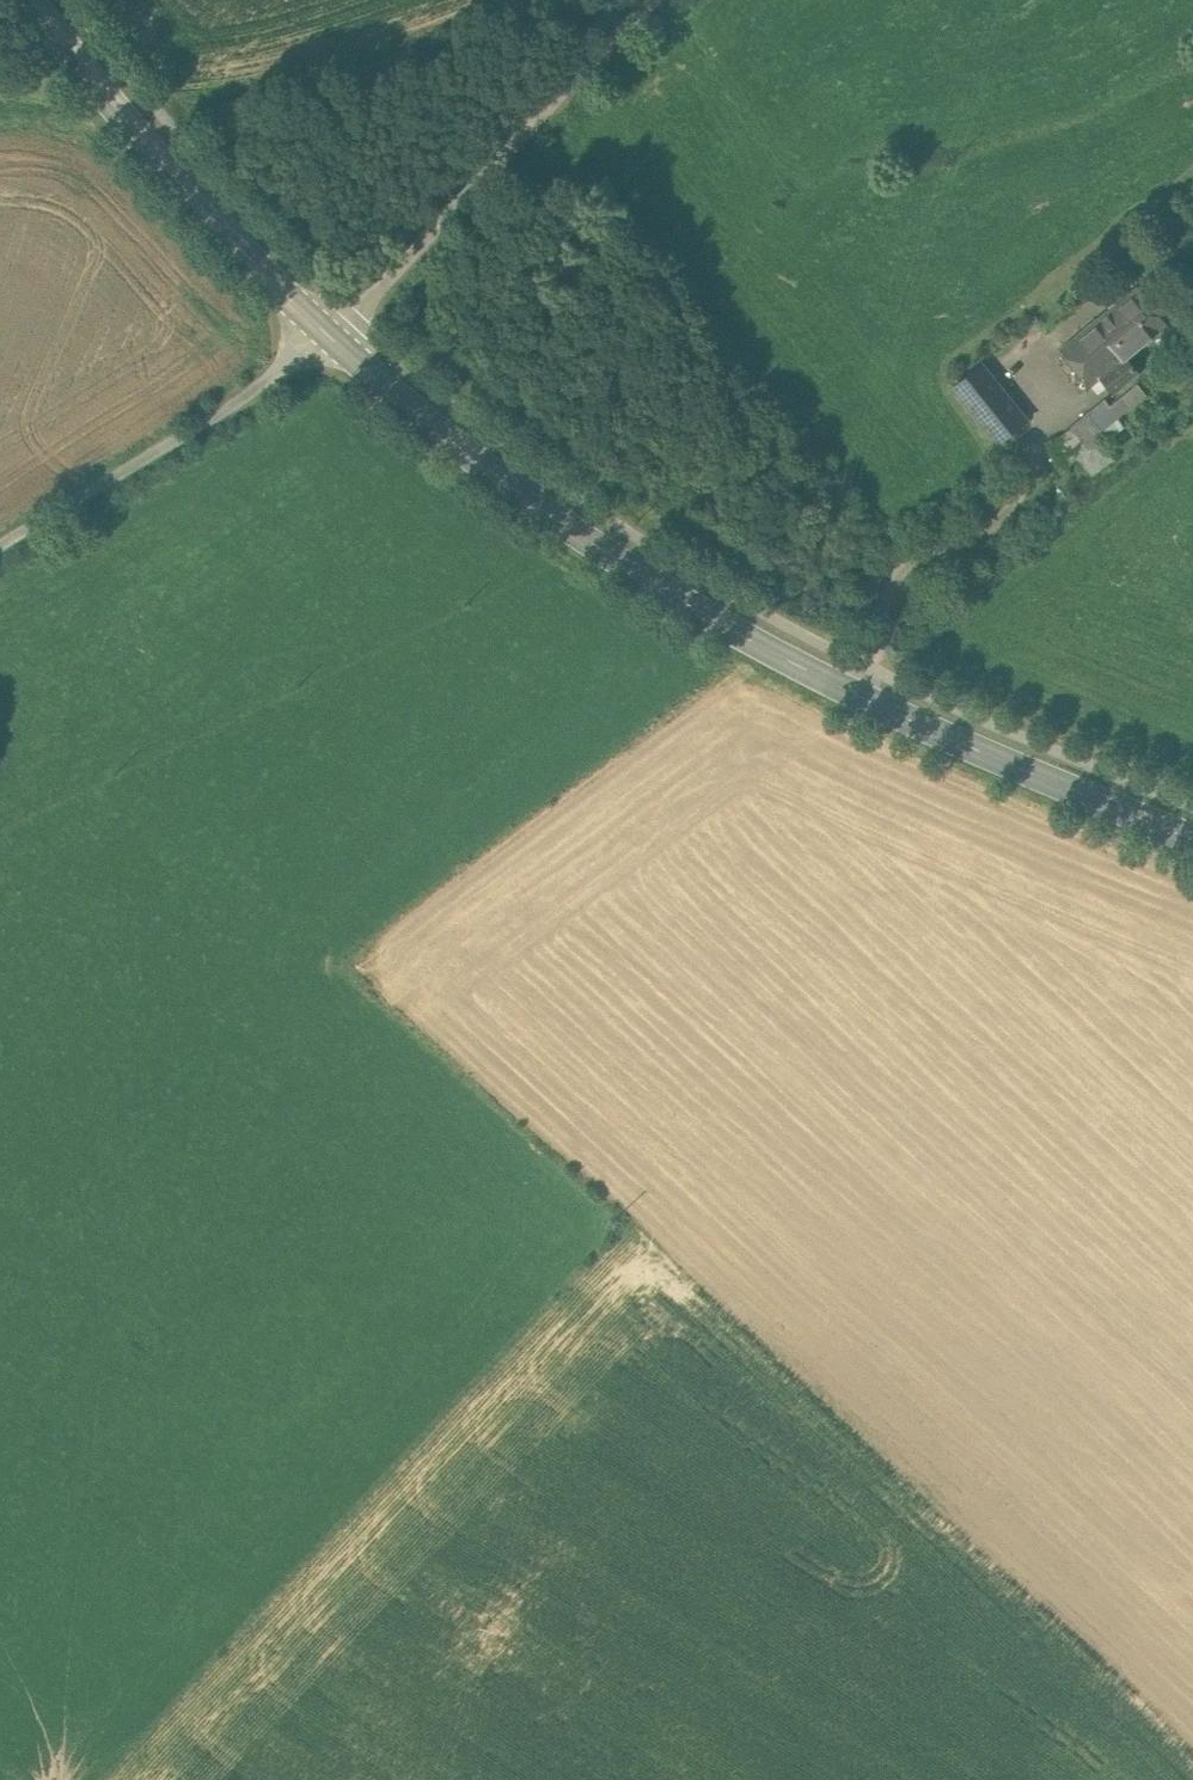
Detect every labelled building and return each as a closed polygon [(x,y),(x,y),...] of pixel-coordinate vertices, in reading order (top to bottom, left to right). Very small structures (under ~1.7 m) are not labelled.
[(1137,286),(1061,348),(1092,386),(1101,378),(1127,357),(1168,324),(1137,286)] [(1127,357),(1101,378),(1113,394),(1140,372),(1127,357)] [(984,364),(954,388),(997,443),(1027,419),(984,364)] [(1134,386),(1113,403),(1121,415),(1147,395),(1138,383),(1134,386)] [(1105,398),(1071,426),(1089,450),(1102,439),(1106,436),(1102,430),(1119,417),(1110,406),(1110,405),(1105,398)] [(1089,450),(1071,426),(1048,443),(1065,467),(1078,457),(1092,475),(1115,458),(1102,439),(1089,450)]
